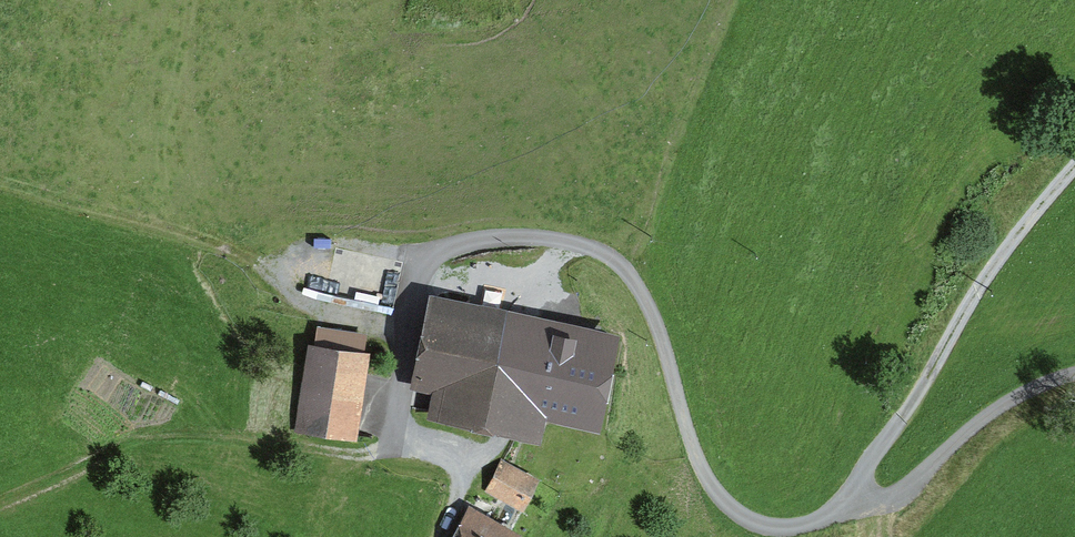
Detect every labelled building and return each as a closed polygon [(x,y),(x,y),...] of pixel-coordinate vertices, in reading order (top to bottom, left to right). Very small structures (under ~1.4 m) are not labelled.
[(573,340),(434,311),(420,378),(442,382),(435,413),(534,434),(541,403),(588,413),(605,336),(576,330),(573,340)] [(362,358),(313,350),(301,426),(351,433),(362,358)] [(503,465),(491,487),(522,503),(533,481),(503,465)] [(472,517),(462,536),(510,536),(472,517)]
